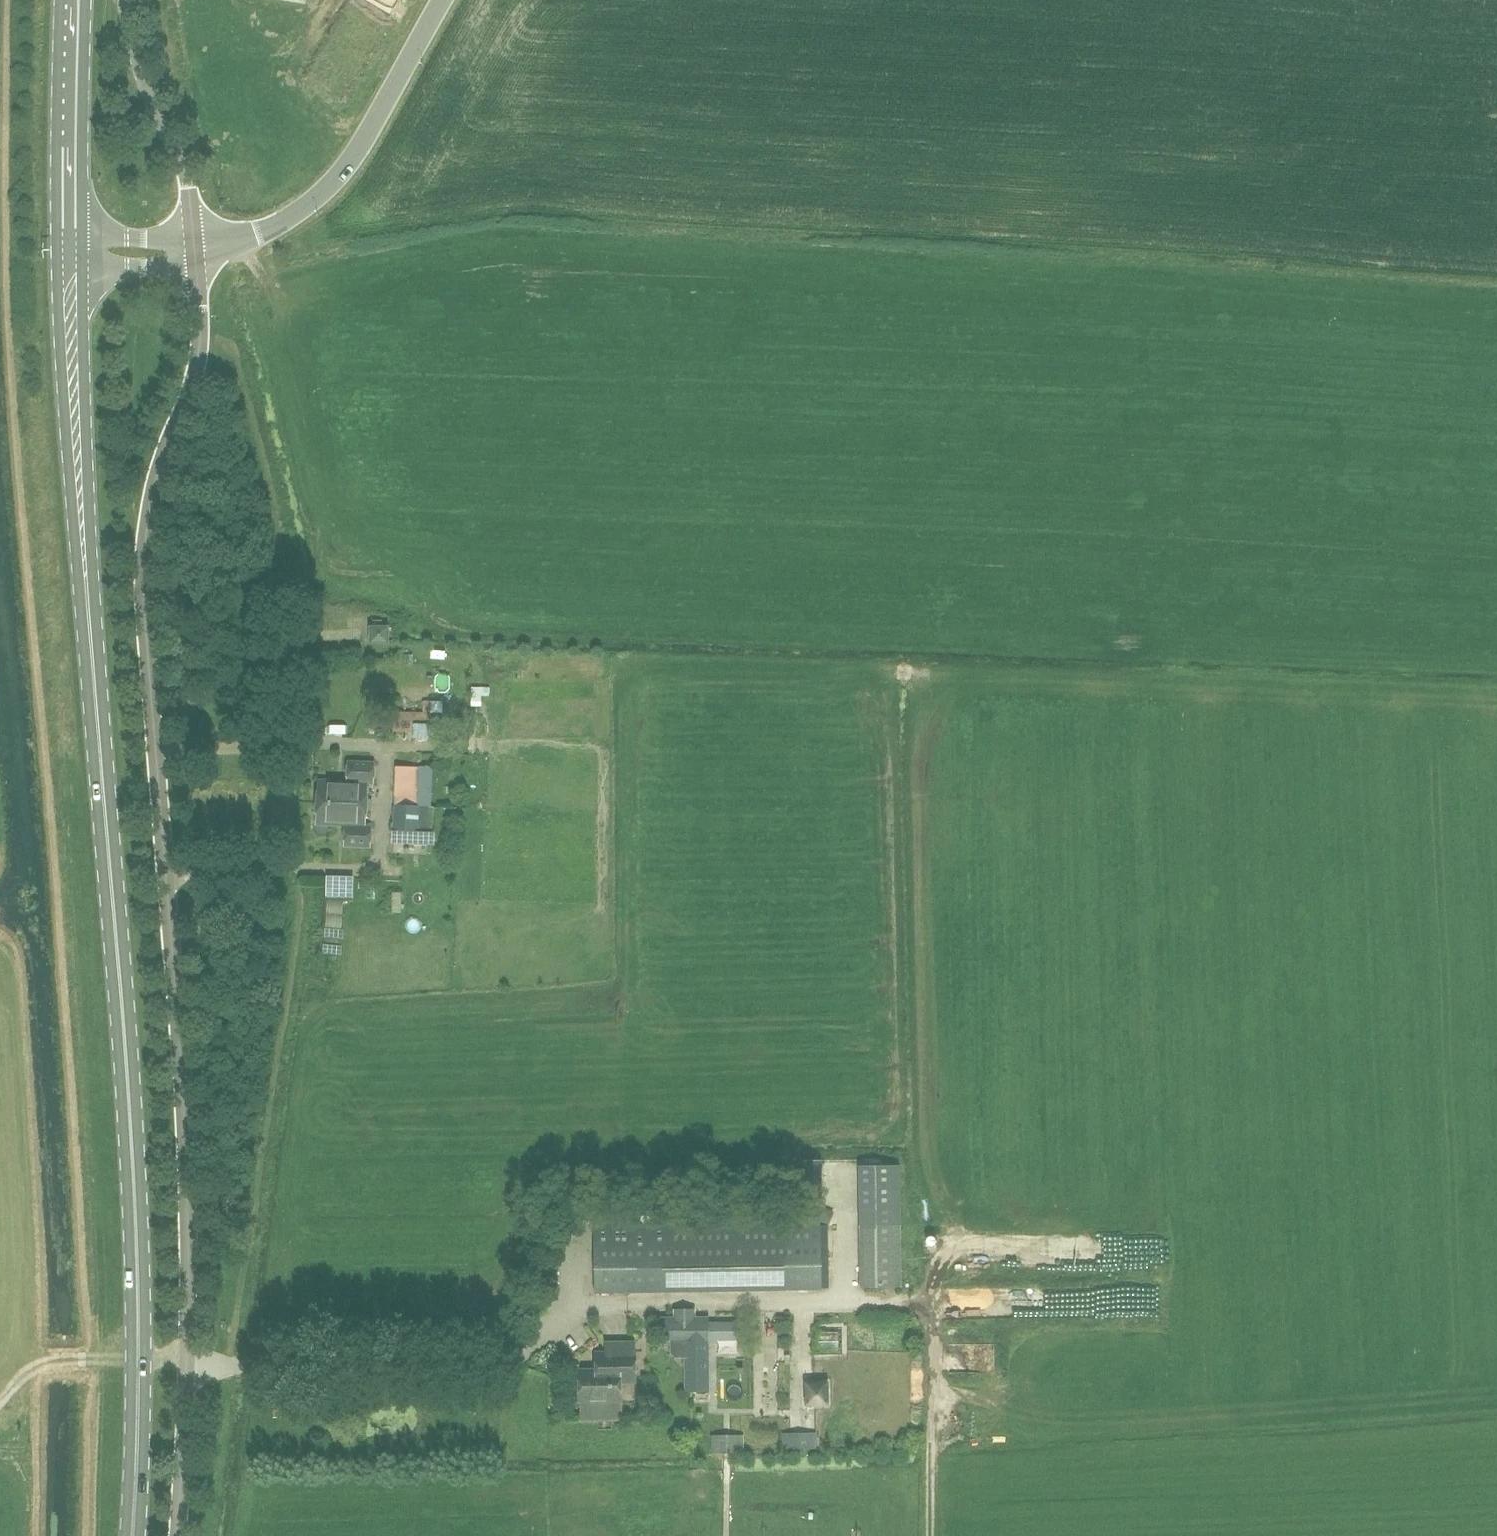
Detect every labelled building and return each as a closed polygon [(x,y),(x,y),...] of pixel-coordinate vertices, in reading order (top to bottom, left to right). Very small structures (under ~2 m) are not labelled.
[(388,643),(388,626),(370,627),(370,643),(388,643)] [(429,739),(429,723),(429,712),(393,711),(393,732),(413,731),(413,739),(429,739)] [(425,795),(425,792),(425,768),(427,768),(427,753),(410,753),(410,759),(396,759),(395,795),(393,829),(417,831),(419,795),(425,795)] [(375,762),(347,761),(346,781),(318,780),(316,825),(345,826),(344,846),(371,848),(372,825),(366,825),(368,784),(374,784),(375,762)] [(858,1174),(862,1295),(903,1294),(899,1172),(858,1174)] [(628,1292),(628,1226),(624,1226),(624,1208),(593,1208),(595,1293),(628,1292)] [(824,1209),(820,1220),(829,1223),(833,1213),(824,1209)] [(786,1223),(628,1226),(628,1292),(786,1289),(786,1223)] [(786,1223),(786,1289),(821,1289),(821,1223),(786,1223)] [(738,1322),(709,1322),(708,1316),(696,1316),(696,1308),(673,1308),(673,1316),(661,1316),(661,1344),(671,1344),(671,1353),(675,1357),(685,1357),(685,1391),(709,1391),(709,1341),(738,1340),(738,1322)] [(813,1357),(839,1357),(839,1337),(813,1336),(813,1357)] [(594,1370),(578,1370),(579,1402),(621,1402),(621,1384),(636,1383),(635,1352),(594,1352),(594,1370)] [(829,1385),(808,1385),(808,1407),(829,1406),(829,1385)] [(809,1435),(789,1435),(789,1450),(810,1450),(809,1435)] [(738,1452),(738,1437),(717,1437),(717,1452),(738,1452)]
